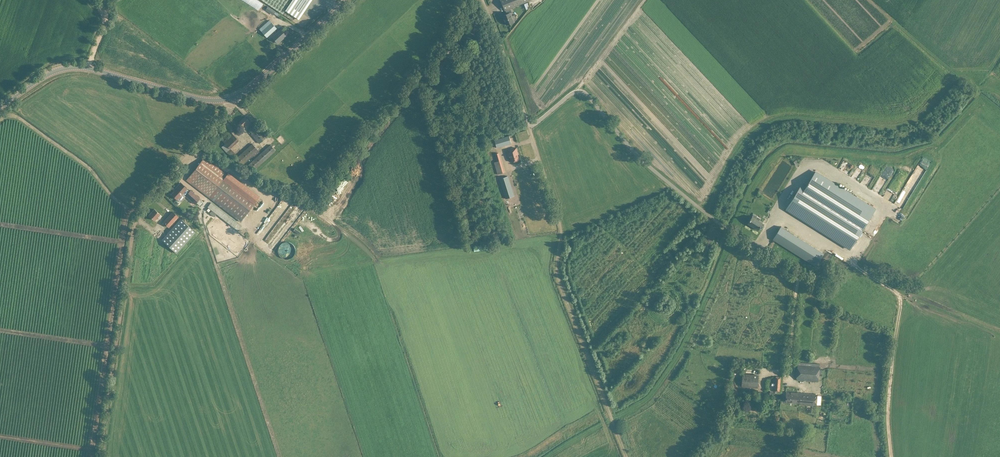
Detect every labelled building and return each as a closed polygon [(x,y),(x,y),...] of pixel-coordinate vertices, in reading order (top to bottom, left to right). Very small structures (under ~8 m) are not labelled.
[(247,3),(261,12),(265,5),(257,0),(249,0),(247,3)] [(271,6),(283,14),(292,1),(302,7),(306,2),(307,0),(263,0),(271,6)] [(505,10),(507,14),(503,16),(506,25),(511,23),(514,22),(510,13),(512,12),(510,8),(531,0),(501,0),(505,10)] [(268,6),(266,9),(273,14),(276,11),(268,6)] [(269,21),(260,29),(267,37),(277,28),(271,22),(270,23),(269,21)] [(287,35),(283,32),(281,29),(272,37),(275,39),(278,43),(287,35)] [(463,37),(469,40),(472,34),(466,31),(463,37)] [(452,73),(455,68),(458,64),(453,60),(450,58),(449,60),(445,58),(442,62),(440,65),(448,71),(449,70),(452,73)] [(245,128),(251,123),(246,117),(240,123),(245,128)] [(267,137),(261,132),(258,128),(257,128),(254,125),(248,130),(252,134),(251,134),(259,144),(267,137)] [(239,140),(235,137),(232,133),(223,142),(225,144),(222,147),(234,160),(237,156),(230,149),(239,140)] [(497,148),(507,145),(511,143),(509,135),(495,140),(497,148)] [(252,143),(235,159),(241,165),(251,157),(253,156),(259,151),(252,143)] [(270,144),(248,164),(253,170),(276,150),(270,144)] [(512,162),(514,161),(519,160),(517,153),(518,153),(516,148),(507,150),(509,156),(510,155),(512,162)] [(504,173),(501,161),(499,153),(495,154),(497,161),(494,162),(497,174),(504,173)] [(226,176),(207,161),(203,158),(186,180),(240,222),(253,205),(259,197),(228,172),(226,176)] [(854,178),(858,180),(865,168),(861,166),(854,178)] [(871,182),(880,170),(875,167),(866,178),(871,182)] [(801,185),(786,209),(850,249),(875,209),(815,172),(805,187),(801,185)] [(507,198),(509,197),(514,196),(508,176),(501,178),(507,198)] [(914,193),(920,181),(912,177),(906,190),(914,193)] [(292,191),(299,185),(296,182),(294,184),(294,183),(289,188),(292,191)] [(187,189),(184,186),(180,183),(175,189),(176,190),(175,191),(174,191),(171,194),(177,199),(182,194),(185,196),(194,204),(196,203),(200,198),(191,190),(190,192),(186,189),(187,189)] [(777,195),(780,189),(773,185),(769,190),(777,195)] [(896,205),(903,209),(907,202),(900,198),(896,205)] [(213,204),(209,209),(229,223),(232,218),(213,204)] [(162,216),(158,212),(154,209),(149,215),(154,220),(157,217),(159,219),(162,216)] [(163,222),(168,227),(178,217),(172,212),(163,222)] [(748,218),(745,216),(741,224),(752,230),(752,228),(754,229),(756,226),(754,225),(755,221),(751,219),(752,217),(749,216),(748,218)] [(161,240),(176,253),(195,232),(180,218),(161,240)] [(257,233),(267,225),(264,222),(259,226),(258,225),(254,229),(257,233)] [(781,226),(773,239),(775,240),(816,266),(824,253),(781,226)] [(702,241),(708,246),(719,232),(713,228),(702,241)] [(818,381),(819,374),(822,374),(822,369),(819,369),(820,364),(798,362),(796,379),(818,381)] [(759,370),(754,370),(743,369),(742,374),(738,374),(737,385),(741,385),(741,387),(753,388),(758,388),(759,370)] [(835,382),(829,381),(824,381),(823,395),(834,396),(835,382)] [(786,392),(785,402),(800,403),(800,404),(816,406),(817,394),(786,392)]
